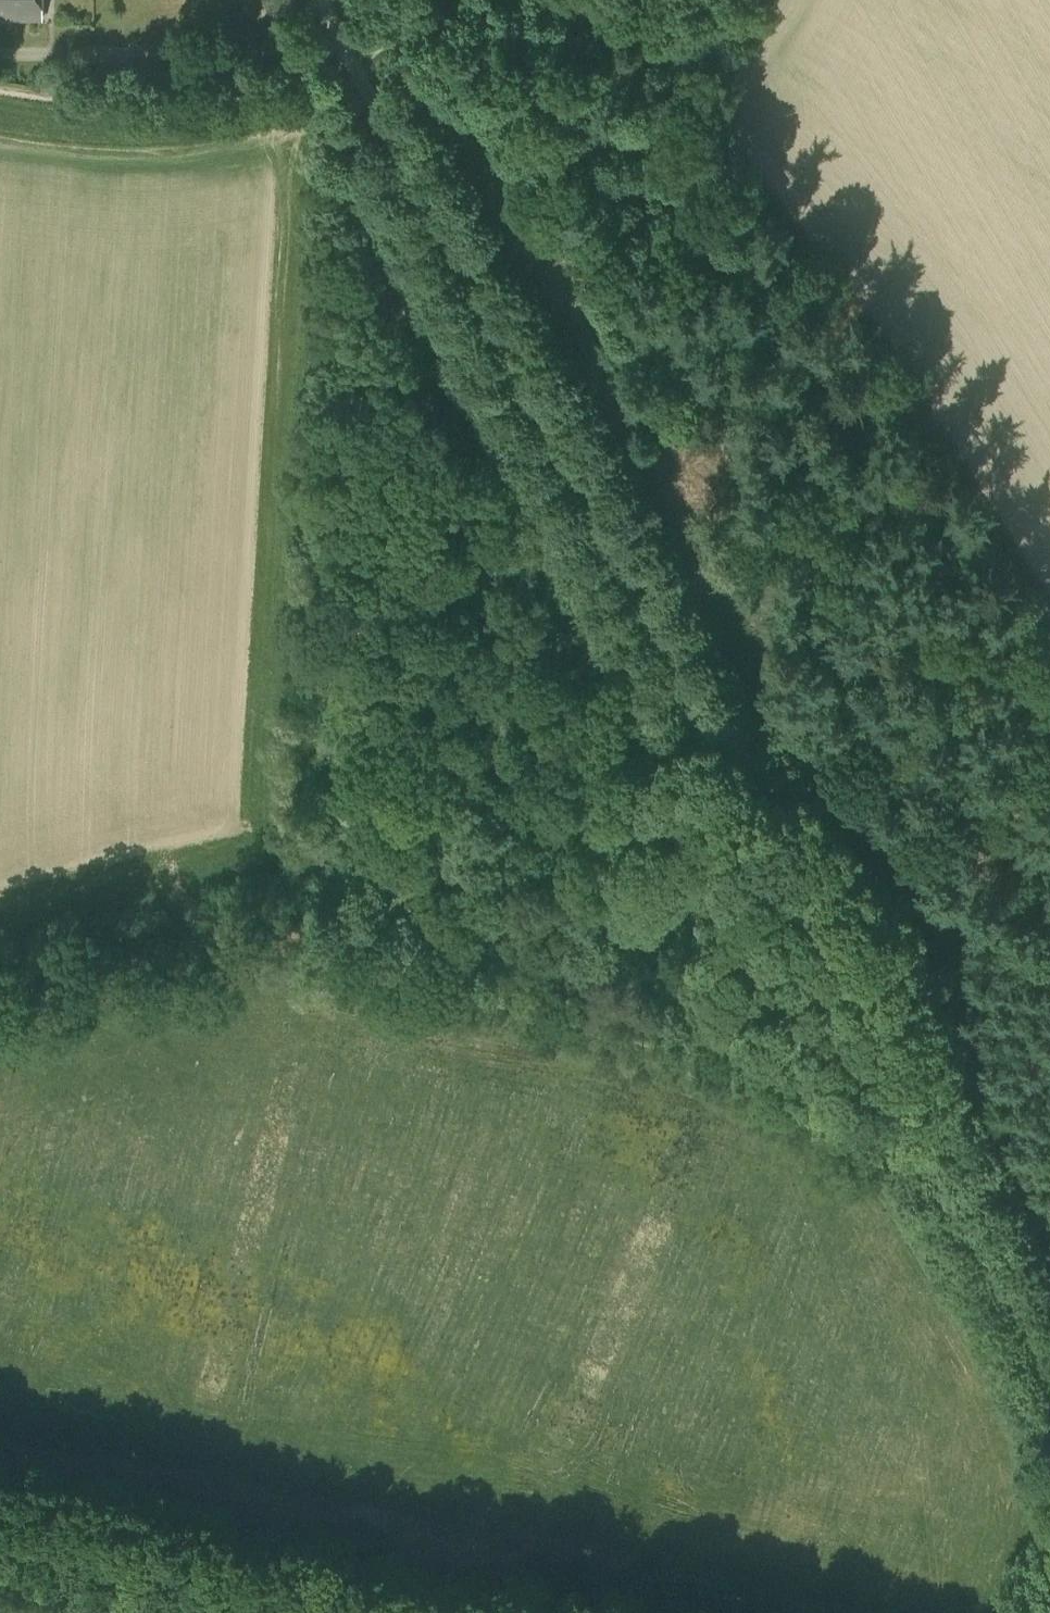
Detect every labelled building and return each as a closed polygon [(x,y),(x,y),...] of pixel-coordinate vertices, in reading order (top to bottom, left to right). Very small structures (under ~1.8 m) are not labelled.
[(42,17),(41,0),(0,0),(0,17),(42,17)]
